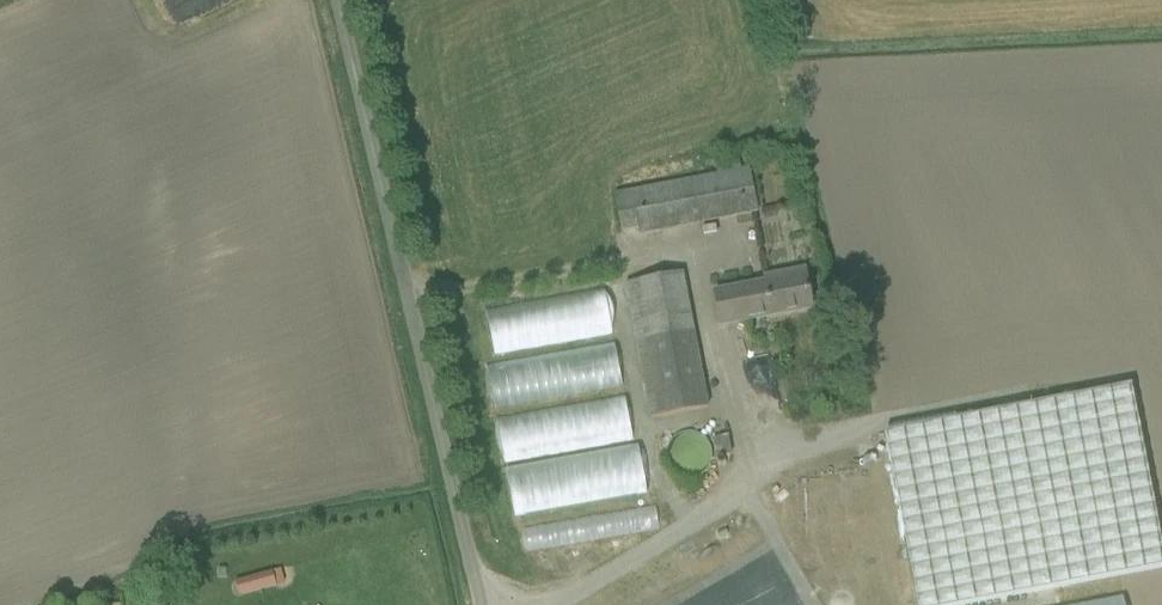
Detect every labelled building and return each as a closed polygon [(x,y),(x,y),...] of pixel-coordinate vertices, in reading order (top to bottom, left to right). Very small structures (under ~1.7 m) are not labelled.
[(749,170),(741,172),(740,162),(716,165),(718,176),(615,196),(622,231),(638,228),(640,235),(751,214),(757,212),(749,170)] [(721,326),(722,326),(812,308),(805,271),(765,279),(766,284),(714,294),(721,326)] [(707,408),(684,287),(682,275),(627,285),(625,285),(651,419),(707,408)] [(501,360),(624,342),(617,295),(494,312),(501,360)] [(503,415),(633,396),(626,348),(496,367),(503,415)] [(834,366),(822,357),(814,369),(825,377),(834,366)] [(918,604),(962,604),(1161,566),(1161,548),(1130,384),(885,433),(918,604)] [(637,403),(506,417),(511,466),(642,452),(637,403)] [(529,500),(649,482),(645,457),(525,475),(529,500)]
